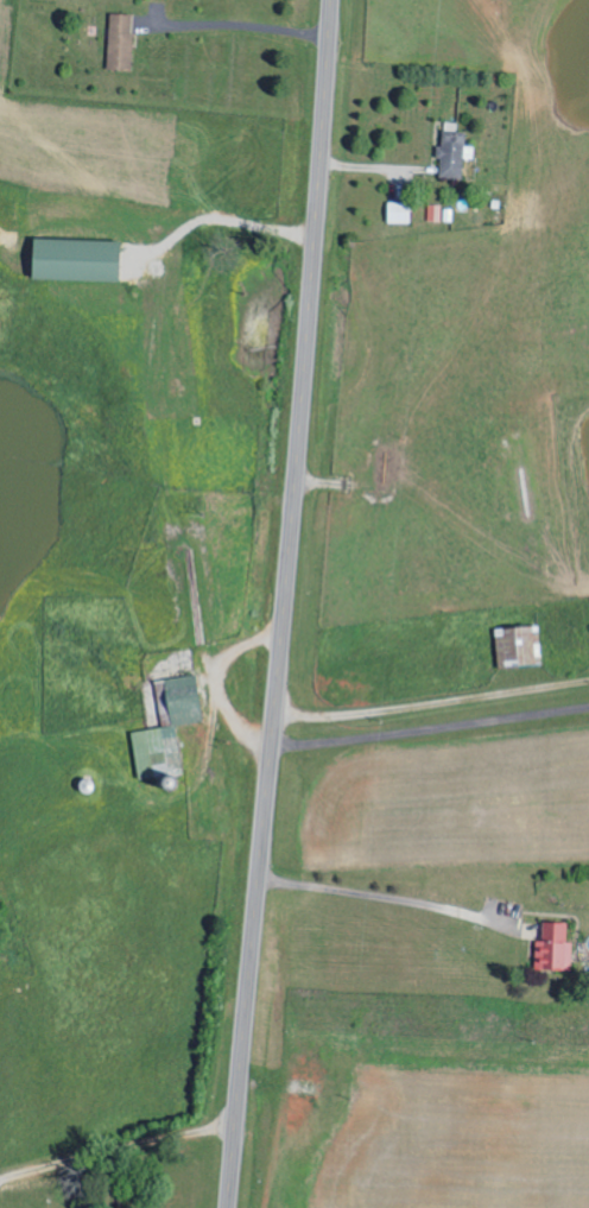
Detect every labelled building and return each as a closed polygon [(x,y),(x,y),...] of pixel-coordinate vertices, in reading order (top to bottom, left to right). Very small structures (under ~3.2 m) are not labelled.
[(135,12),(111,12),(110,69),(133,69),(135,12)] [(466,177),(467,157),(476,157),(476,145),(468,144),(469,130),(445,129),(444,145),(439,145),(439,157),(442,157),(442,176),(466,177)] [(391,222),(413,221),(413,200),(391,200),(391,222)] [(430,220),(443,220),(444,204),(430,203),(430,220)] [(36,278),(124,280),(125,239),(38,236),(36,278)] [(544,661),(542,625),(498,627),(500,664),(544,661)] [(141,778),(185,771),(178,724),(206,721),(200,674),(157,680),(164,726),(134,731),(141,778)] [(537,969),(574,970),(575,941),(570,941),(570,922),(546,921),(545,941),(538,941),(537,969)]
